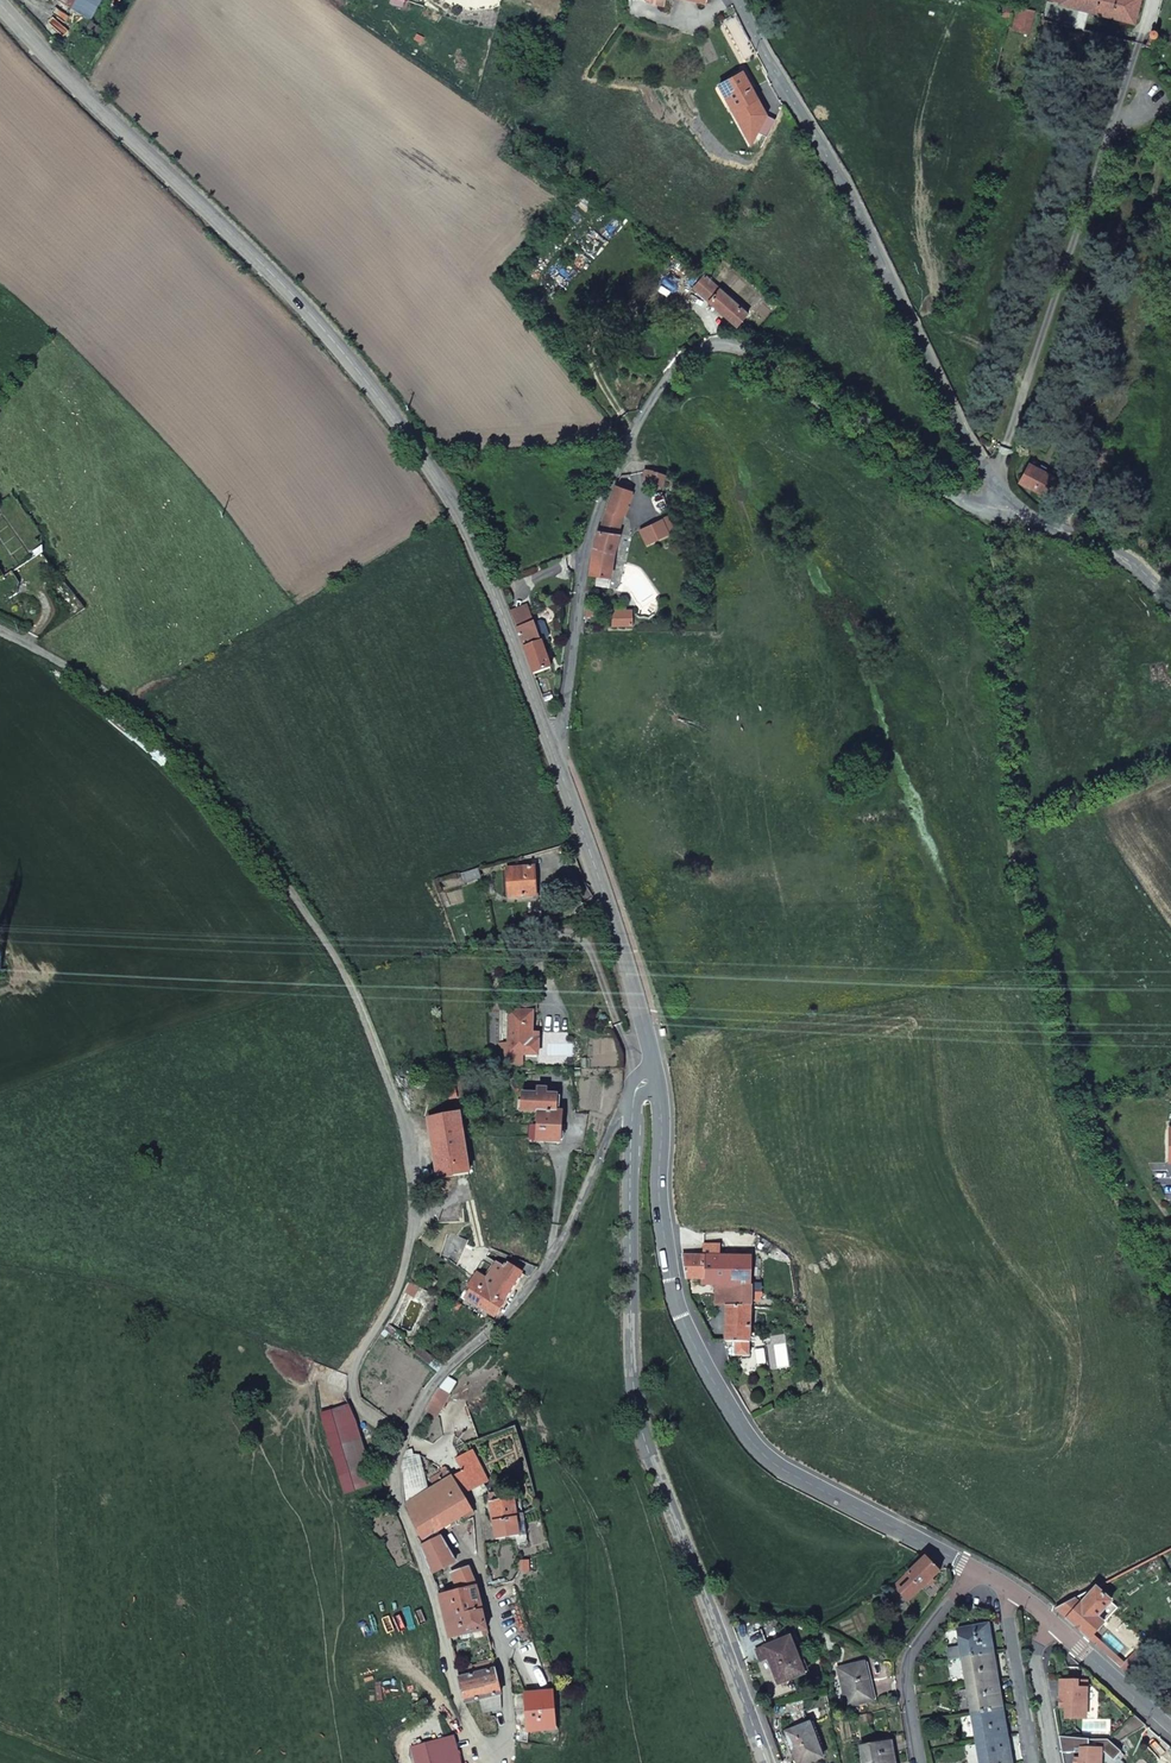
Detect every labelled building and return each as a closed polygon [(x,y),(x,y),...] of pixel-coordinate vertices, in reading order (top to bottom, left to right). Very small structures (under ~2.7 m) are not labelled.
[(74,0),(55,0),(69,8),(74,0)] [(69,8),(86,18),(96,0),(74,0),(69,8)] [(1066,13),(1142,31),(1149,3),(1138,0),(1069,0),(1066,13)] [(1033,41),(1038,24),(1015,20),(1013,26),(1017,27),(1014,39),(1033,41)] [(1080,29),(1078,38),(1089,41),(1091,32),(1080,29)] [(1158,58),(1163,60),(1168,36),(1163,35),(1158,58)] [(719,84),(751,145),(760,133),(767,136),(776,120),(768,116),(743,72),(719,84)] [(694,288),(737,326),(747,314),(705,276),(694,288)] [(646,485),(661,487),(660,474),(647,467),(645,472),(646,476),(645,476),(646,486),(646,485)] [(1037,475),(1028,492),(1052,505),(1061,488),(1037,475)] [(617,534),(619,526),(632,492),(617,486),(609,508),(600,531),(617,534)] [(651,525),(658,540),(668,535),(661,520),(651,525)] [(639,531),(646,545),(658,540),(651,525),(639,531)] [(593,551),(590,575),(610,579),(614,555),(619,535),(617,534),(600,531),(593,551)] [(37,557),(43,553),(42,546),(33,552),(37,557)] [(0,581),(0,601),(2,604),(17,595),(19,585),(12,574),(6,578),(0,581)] [(511,612),(517,630),(534,624),(528,607),(511,612)] [(614,625),(633,624),(632,610),(614,610),(614,625)] [(517,630),(534,674),(550,668),(542,642),(540,642),(534,624),(517,630)] [(535,868),(507,869),(508,897),(536,896),(535,868)] [(508,1054),(538,1054),(539,1033),(532,1033),(533,1011),(536,1012),(536,998),(510,997),(509,1011),(508,1054)] [(673,1050),(671,1042),(662,1044),(663,1052),(673,1050)] [(559,1141),(561,1112),(555,1112),(556,1095),(545,1094),(545,1089),(538,1088),(537,1094),(523,1093),(521,1111),(539,1112),(538,1126),(530,1125),(530,1140),(537,1141),(537,1140),(559,1141)] [(438,1179),(469,1173),(460,1114),(428,1119),(438,1179)] [(682,1255),(686,1278),(703,1279),(703,1284),(713,1284),(750,1285),(751,1258),(720,1257),(720,1245),(704,1244),(703,1256),(682,1255)] [(751,1246),(720,1245),(720,1257),(751,1258),(751,1246)] [(530,1277),(536,1267),(517,1259),(513,1266),(507,1262),(504,1267),(497,1262),(487,1279),(478,1274),(474,1280),(505,1300),(518,1279),(521,1281),(525,1274),(530,1277)] [(505,1300),(474,1280),(472,1279),(465,1289),(470,1292),(466,1298),(494,1317),(505,1300)] [(750,1285),(713,1284),(712,1305),(727,1306),(750,1307),(750,1302),(750,1296),(750,1285)] [(750,1307),(727,1306),(726,1342),(725,1342),(726,1349),(733,1349),(733,1356),(749,1357),(750,1307)] [(752,1315),(767,1315),(767,1308),(752,1307),(752,1315)] [(414,1353),(428,1365),(434,1358),(419,1346),(414,1353)] [(428,1365),(437,1373),(443,1366),(434,1358),(428,1365)] [(438,1389),(428,1407),(439,1413),(444,1404),(445,1404),(450,1396),(438,1389)] [(361,1436),(339,1442),(347,1472),(369,1466),(361,1436)] [(489,1481),(482,1467),(473,1449),(456,1458),(463,1471),(459,1473),(469,1492),(489,1481)] [(486,1461),(482,1467),(489,1481),(495,1478),(486,1461)] [(402,1468),(405,1505),(429,1491),(423,1464),(402,1468)] [(423,1546),(440,1536),(437,1530),(463,1515),(465,1518),(473,1514),(462,1496),(451,1477),(452,1477),(444,1467),(442,1468),(442,1471),(430,1478),(436,1487),(429,1491),(405,1505),(423,1546)] [(451,1477),(462,1496),(469,1492),(459,1473),(452,1477),(451,1477)] [(490,1488),(498,1539),(521,1536),(514,1490),(500,1492),(499,1487),(490,1488)] [(449,1551),(440,1536),(423,1546),(427,1559),(449,1551)] [(455,1561),(449,1551),(427,1559),(432,1573),(455,1561)] [(941,1571),(926,1556),(907,1574),(912,1579),(899,1591),(909,1601),(941,1571)] [(453,1592),(458,1614),(483,1609),(478,1588),(469,1566),(455,1572),(462,1590),(453,1592)] [(1058,1613),(1088,1639),(1092,1635),(1117,1609),(1095,1589),(1081,1604),(1075,1599),(1054,1610),(1058,1613)] [(439,1595),(450,1638),(462,1636),(458,1614),(453,1592),(446,1593),(439,1595)] [(484,1636),(488,1635),(483,1609),(458,1614),(462,1636),(483,1631),(484,1636)] [(963,1657),(993,1652),(989,1624),(959,1629),(963,1657)] [(1088,1639),(1119,1667),(1123,1663),(1092,1635),(1088,1639)] [(791,1636),(757,1650),(761,1660),(770,1657),(780,1683),(805,1673),(791,1636)] [(963,1657),(961,1646),(949,1649),(951,1659),(963,1657)] [(998,1679),(993,1652),(963,1657),(968,1685),(998,1679)] [(1119,1667),(1134,1680),(1147,1665),(1133,1652),(1123,1663),(1119,1667)] [(460,1679),(465,1703),(480,1699),(500,1694),(493,1661),(475,1666),(478,1675),(460,1679)] [(865,1662),(839,1668),(848,1706),(874,1700),(865,1662)] [(458,1671),(460,1679),(478,1675),(475,1666),(458,1671)] [(1077,1682),(1060,1681),(1059,1693),(1065,1693),(1065,1708),(1065,1719),(1085,1719),(1086,1675),(1077,1675),(1077,1682)] [(1003,1706),(998,1679),(968,1685),(972,1712),(1003,1706)] [(526,1694),(529,1731),(555,1730),(552,1692),(526,1694)] [(483,1713),(502,1710),(500,1694),(480,1699),(483,1713)] [(1007,1735),(1003,1706),(972,1712),(977,1740),(1007,1735)] [(787,1732),(799,1762),(804,1762),(822,1756),(810,1723),(787,1732)] [(1162,1730),(1156,1736),(1170,1749),(1170,1738),(1162,1730)] [(1007,1735),(977,1740),(981,1762),(1009,1762),(1012,1762),(1007,1735)] [(411,1748),(415,1762),(460,1762),(453,1736),(411,1748)] [(1152,1740),(1160,1747),(1164,1744),(1155,1736),(1152,1740)] [(861,1747),(864,1762),(895,1762),(892,1742),(861,1747)] [(1080,1749),(1080,1759),(1080,1762),(1100,1762),(1100,1749),(1080,1749)]
